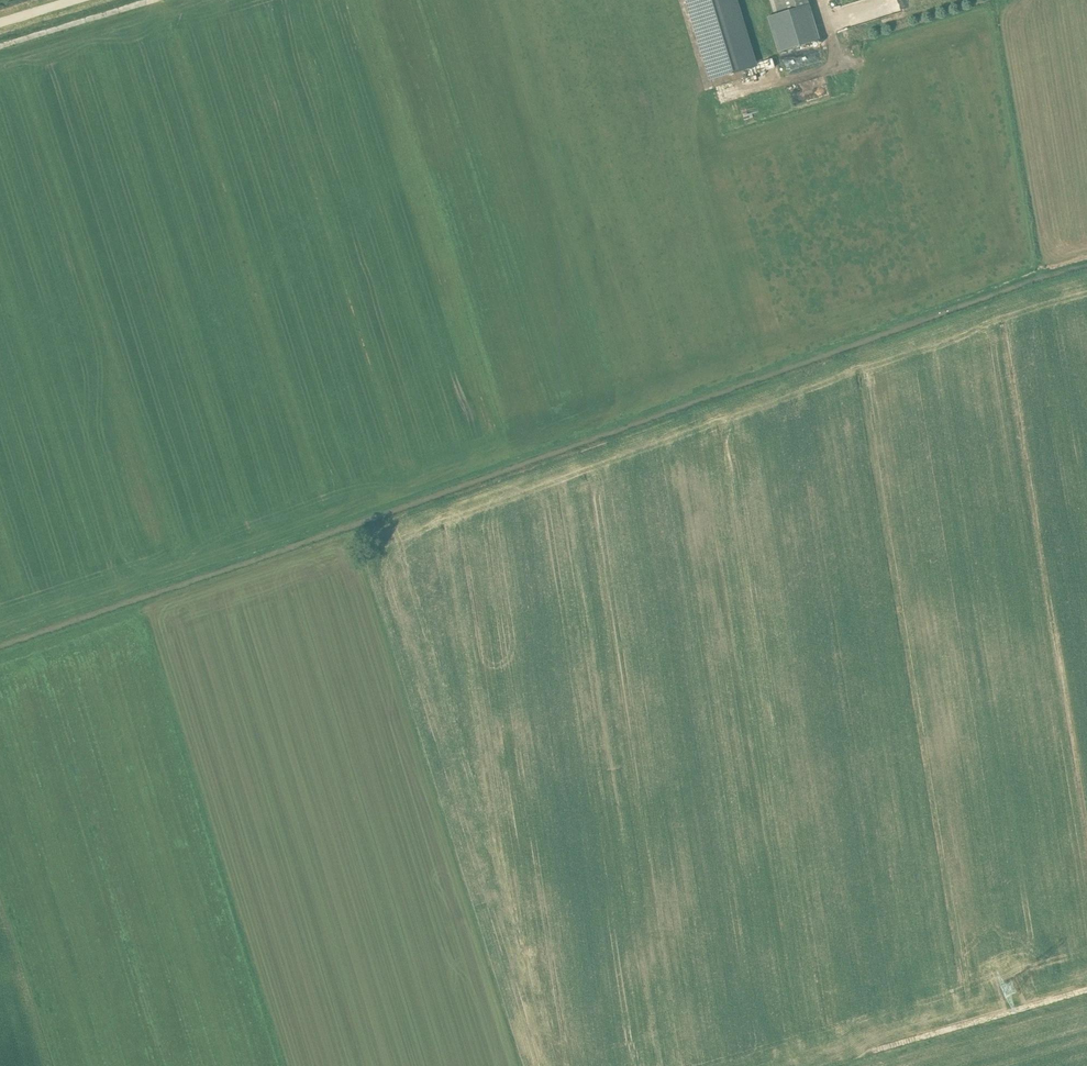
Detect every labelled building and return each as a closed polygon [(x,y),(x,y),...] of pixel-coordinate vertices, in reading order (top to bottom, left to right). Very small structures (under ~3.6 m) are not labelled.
[(756,66),(736,0),(688,0),(712,79),(756,66)] [(782,65),(814,57),(811,48),(780,57),(782,65)]
